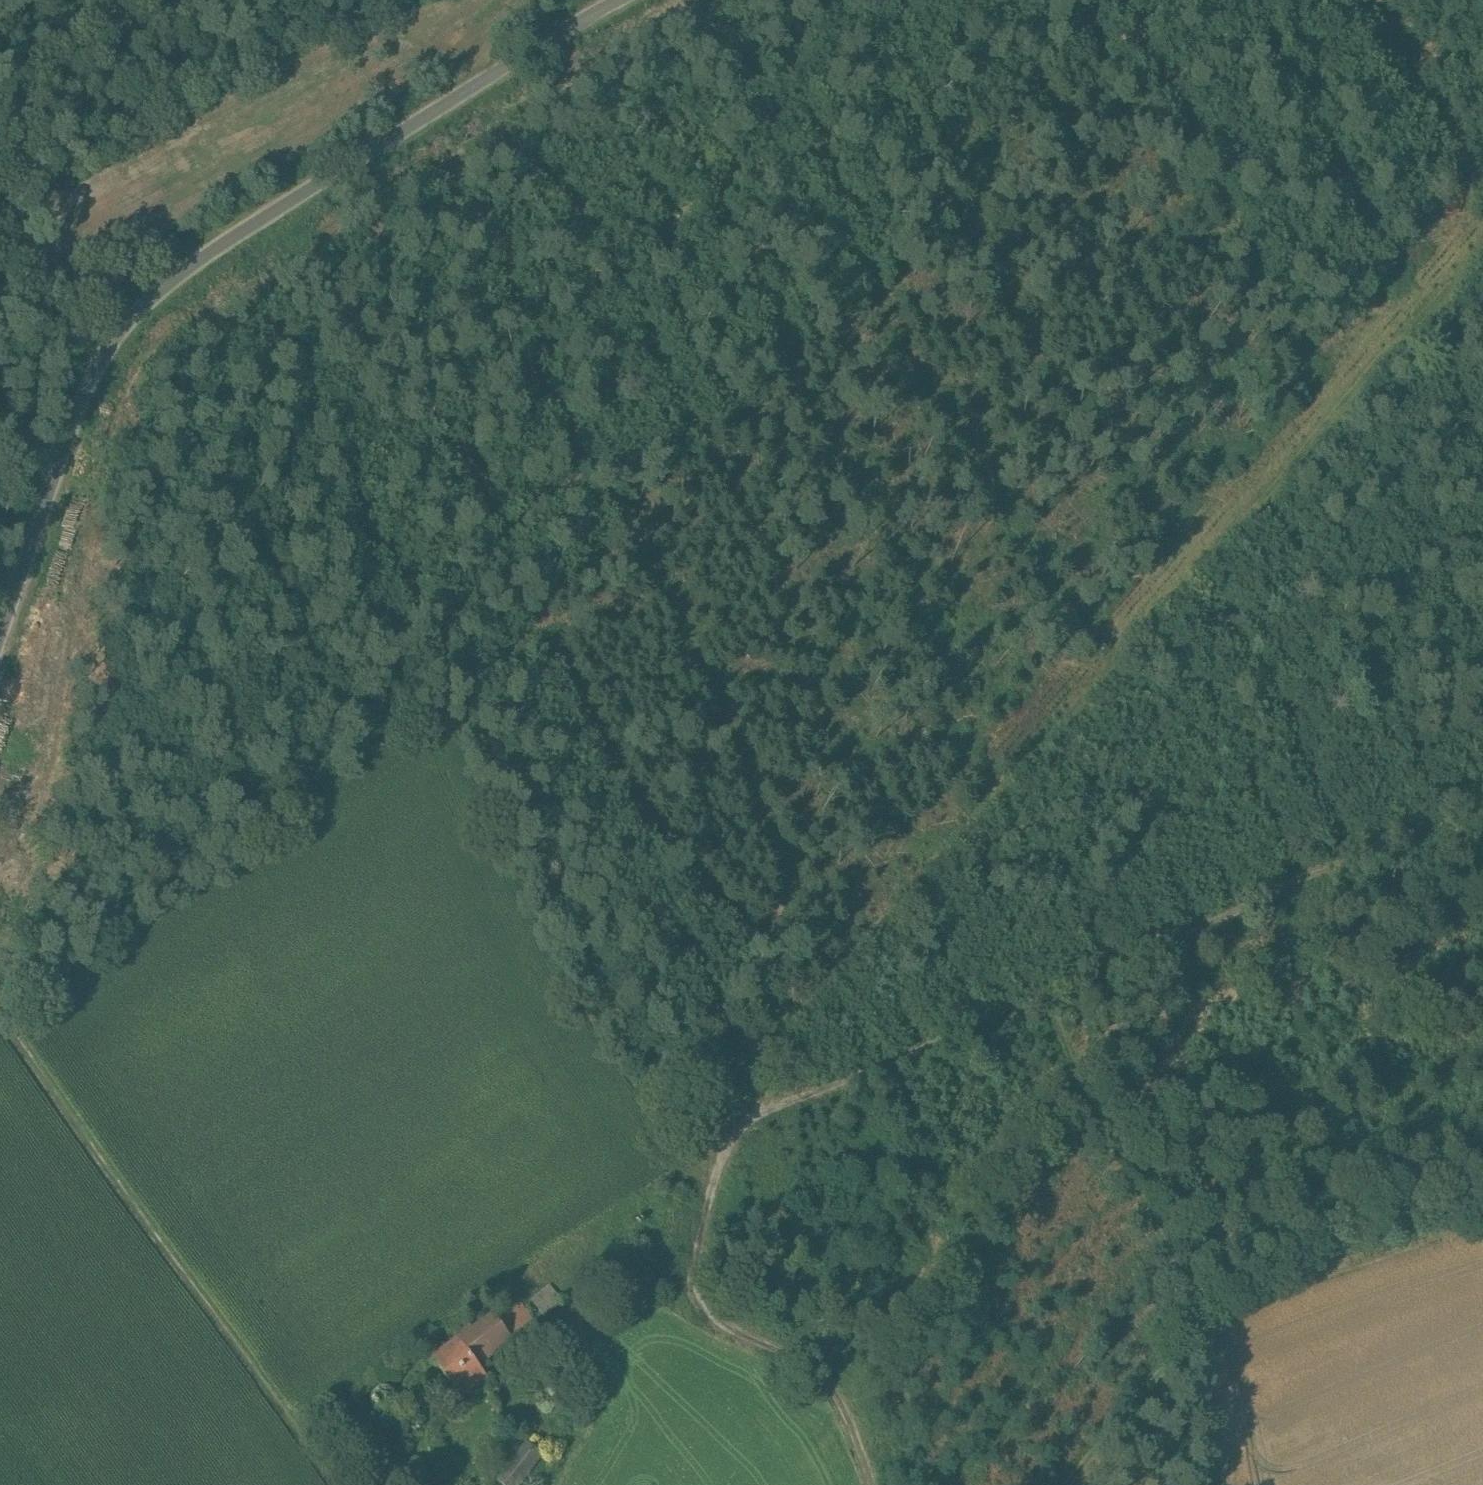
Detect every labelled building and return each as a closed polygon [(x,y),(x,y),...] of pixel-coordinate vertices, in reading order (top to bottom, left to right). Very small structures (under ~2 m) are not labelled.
[(495,1316),(474,1331),(469,1325),(459,1332),(456,1335),(460,1341),(478,1366),(513,1341),(495,1316)] [(460,1341),(434,1360),(452,1384),(461,1377),(471,1390),(487,1378),(478,1366),(460,1341)] [(499,1483),(502,1484),(521,1484),(543,1456),(528,1444),(499,1483)]
